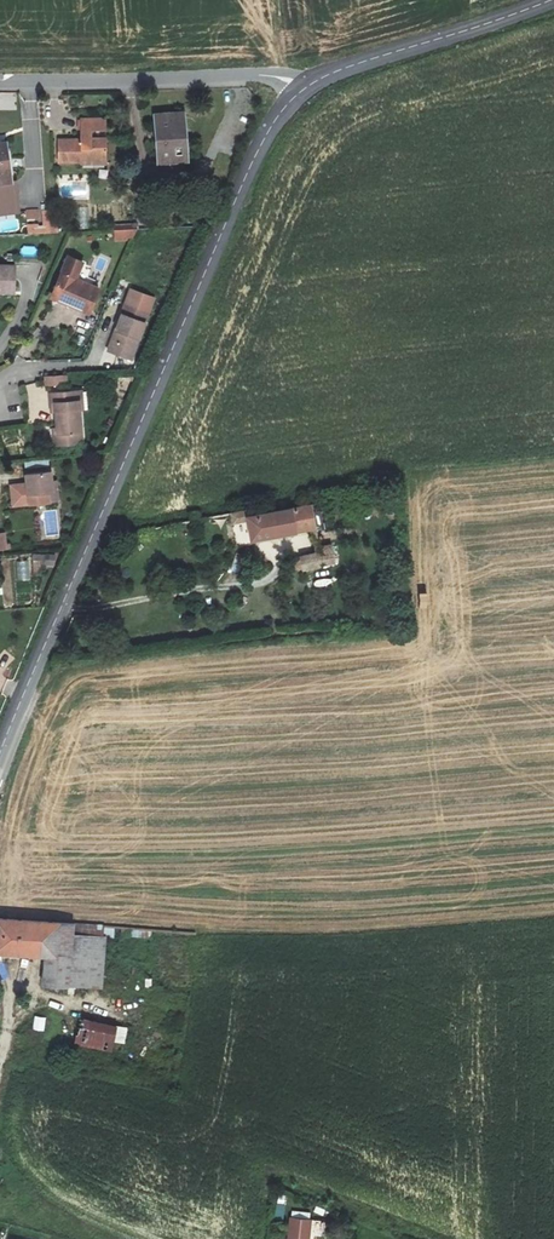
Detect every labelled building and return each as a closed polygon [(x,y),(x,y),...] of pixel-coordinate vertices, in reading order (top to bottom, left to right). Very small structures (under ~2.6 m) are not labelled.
[(155,117),(159,168),(189,165),(185,115),(155,117)] [(60,138),(60,163),(79,163),(79,159),(106,159),(106,138),(91,138),(91,129),(106,129),(106,117),(80,116),(80,138),(60,138)] [(19,211),(16,186),(12,186),(6,143),(0,144),(0,214),(19,211)] [(89,227),(88,207),(79,207),(80,227),(89,227)] [(189,208),(190,220),(201,220),(200,207),(189,208)] [(28,227),(29,235),(59,233),(55,209),(43,211),(44,225),(28,227)] [(116,239),(131,239),(136,230),(115,231),(116,239)] [(67,257),(53,297),(72,304),(70,310),(89,316),(99,287),(78,280),(84,263),(67,257)] [(15,291),(16,266),(0,265),(0,291),(15,291)] [(106,349),(129,359),(155,300),(133,290),(106,349)] [(67,385),(67,375),(45,376),(45,385),(67,385)] [(53,410),(58,410),(60,428),(53,429),(54,444),(83,442),(79,390),(51,392),(53,410)] [(57,481),(53,482),(52,476),(26,478),(26,484),(10,485),(12,506),(59,503),(57,481)] [(251,519),(255,544),(298,536),(297,531),(315,527),(311,505),(293,508),(293,511),(251,519)] [(331,543),(321,546),(322,550),(299,557),(303,568),(336,559),(331,543)] [(34,553),(34,563),(57,564),(57,555),(34,553)] [(31,580),(29,560),(15,561),(17,581),(31,580)] [(44,958),(45,984),(102,988),(107,924),(0,915),(0,953),(44,958)] [(44,1031),(46,1017),(34,1015),(33,1030),(44,1031)] [(76,1049),(103,1051),(117,1052),(119,1025),(106,1024),(78,1022),(76,1049)] [(289,1238),(310,1238),(311,1221),(291,1219),(289,1238)]
